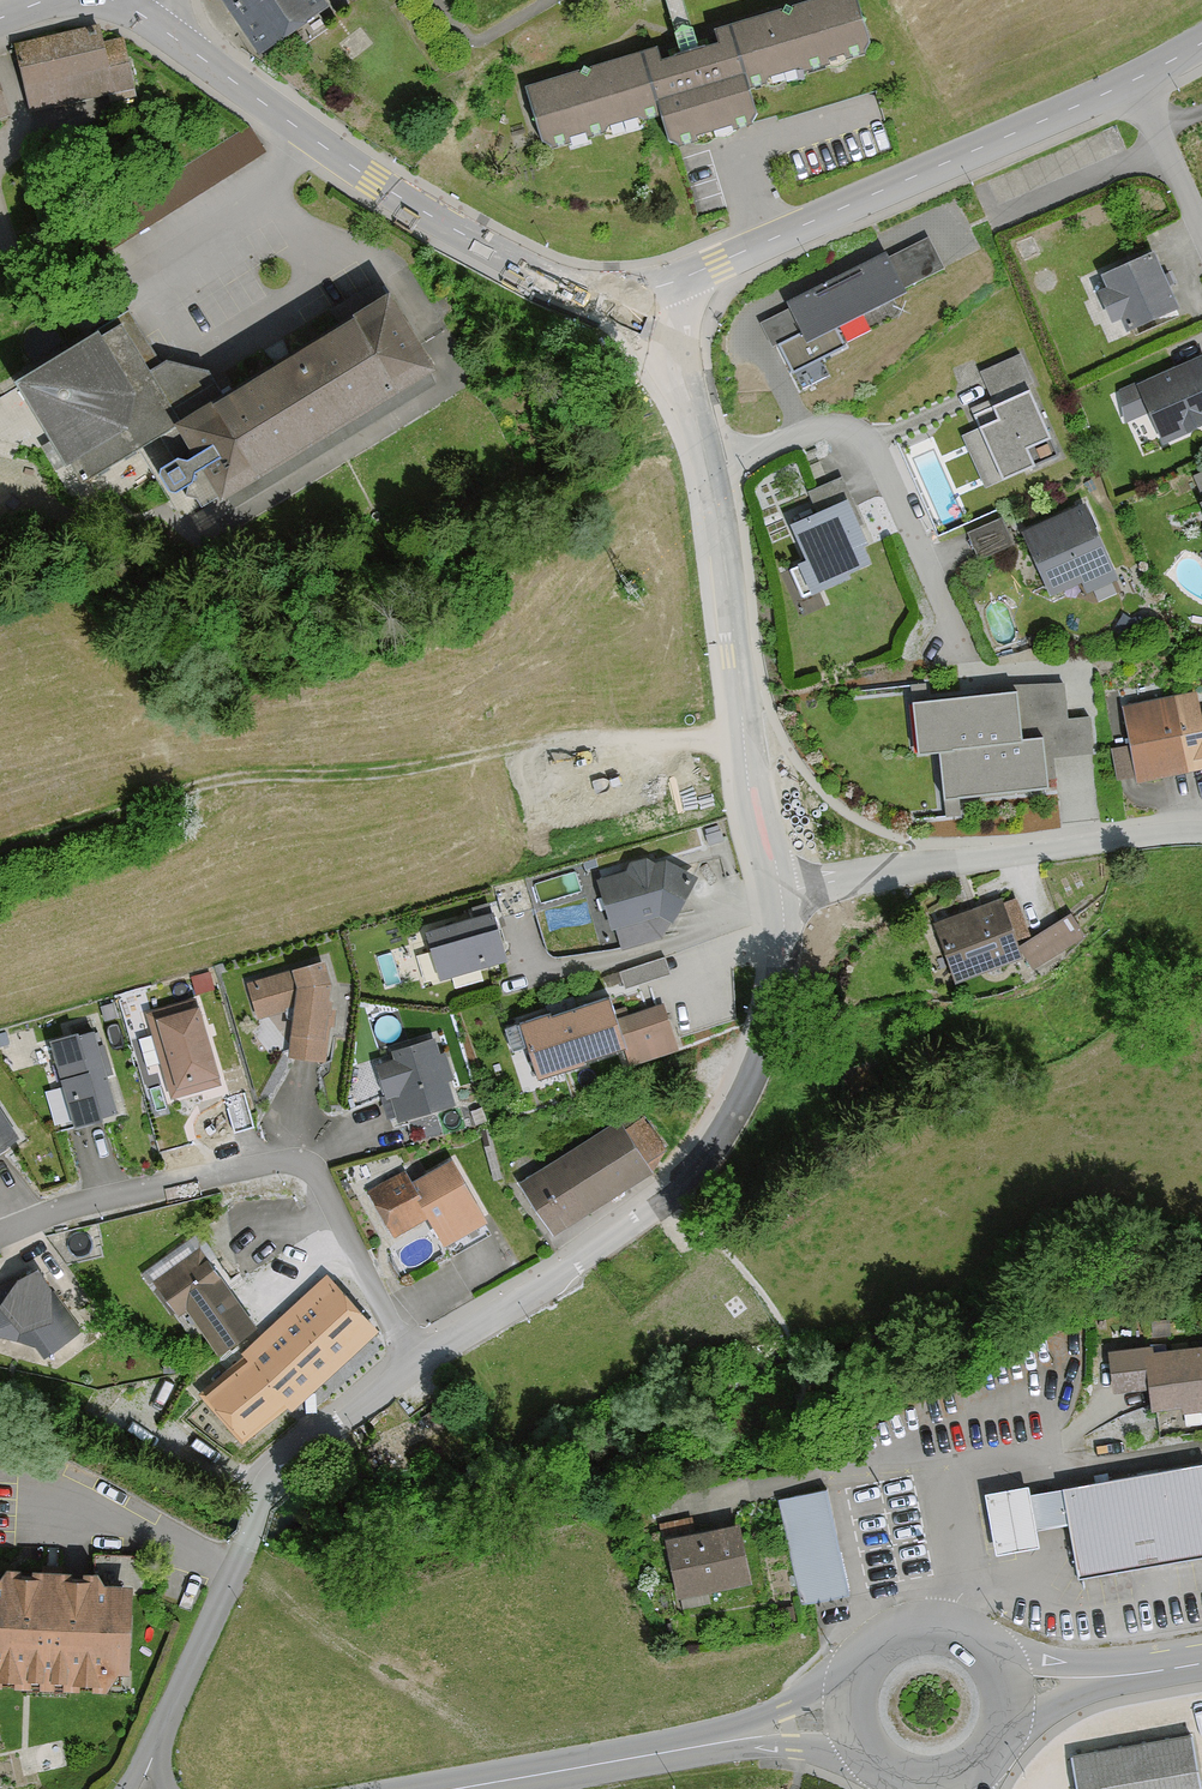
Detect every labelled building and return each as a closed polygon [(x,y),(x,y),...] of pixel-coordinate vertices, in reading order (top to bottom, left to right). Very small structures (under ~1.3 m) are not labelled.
[(314,0),(220,0),(216,3),(266,72),(332,25),(314,0)] [(518,89),(535,149),(651,116),(661,151),(749,126),(739,89),(861,55),(845,0),(833,0),(706,36),(709,49),(688,55),(653,65),(649,52),(518,89)] [(128,95),(115,41),(96,46),(93,31),(10,50),(26,119),(128,95)] [(0,90),(0,127),(12,123),(0,90)] [(254,126),(206,153),(219,175),(266,148),(254,126)] [(938,275),(922,244),(884,262),(882,257),(781,306),(784,312),(758,325),(771,351),(775,350),(789,380),(845,353),(834,331),(902,298),(900,294),(938,275)] [(1171,315),(1148,258),(1097,278),(1103,295),(1094,299),(1106,328),(1120,322),(1125,333),(1171,315)] [(219,399),(205,377),(157,369),(126,319),(89,341),(88,339),(2,391),(65,495),(163,435),(183,467),(176,471),(165,469),(144,482),(159,507),(182,493),(183,484),(191,479),(210,510),(422,382),(375,305),(219,399)] [(1027,389),(1013,359),(976,376),(991,410),(986,412),(992,425),(957,441),(981,494),(1054,461),(1022,391),(1027,389)] [(1118,396),(1120,430),(1143,420),(1157,450),(1201,429),(1201,364),(1200,359),(1118,396)] [(1189,481),(1201,507),(1197,509),(1201,519),(1201,475),(1189,481)] [(869,547),(840,482),(802,498),(812,520),(784,532),(800,568),(792,571),(806,603),(847,585),(845,579),(869,569),(860,551),(869,547)] [(1046,602),(1079,587),(1089,597),(1112,587),(1078,510),(1017,537),(1046,602)] [(1196,719),(1192,694),(1117,708),(1124,748),(1106,751),(1112,782),(1131,779),(1132,785),(1201,772),(1201,718),(1196,719)] [(1016,695),(912,707),(919,763),(943,760),(948,806),(1049,794),(1043,746),(1022,749),(1016,695)] [(626,864),(622,873),(591,882),(604,932),(610,930),(614,949),(658,937),(665,923),(668,925),(690,878),(661,864),(647,864),(643,860),(626,864)] [(520,887),(493,893),(499,919),(526,914),(520,887)] [(997,906),(995,899),(925,923),(945,983),(1014,959),(1010,948),(1025,943),(1011,901),(997,906)] [(501,960),(486,912),(420,933),(435,980),(501,960)] [(1027,945),(1017,953),(1029,968),(1039,959),(1027,945)] [(657,960),(616,976),(623,993),(664,977),(657,960)] [(252,1020),(287,1009),(283,1059),(318,1061),(325,984),(318,961),(241,985),(252,1020)] [(613,1021),(603,994),(514,1024),(533,1082),(623,1052),(628,1065),(672,1050),(657,1006),(613,1021)] [(213,1087),(190,1008),(147,1021),(170,1100),(213,1087)] [(92,1051),(87,1034),(42,1046),(66,1128),(111,1115),(100,1078),(107,1076),(99,1049),(92,1051)] [(433,1057),(429,1041),(385,1052),(388,1063),(372,1067),(381,1101),(387,1099),(392,1120),(448,1106),(441,1080),(448,1078),(442,1055),(433,1057)] [(0,1121),(0,1149),(13,1141),(0,1121)] [(618,1134),(611,1124),(515,1184),(549,1238),(648,1175),(643,1168),(661,1157),(638,1121),(618,1134)] [(482,1221),(446,1160),(405,1184),(398,1172),(361,1194),(388,1241),(422,1221),(438,1248),(482,1221)] [(227,1279),(193,1234),(135,1276),(169,1323),(181,1314),(213,1356),(250,1329),(218,1286),(227,1279)] [(30,1349),(39,1361),(76,1332),(31,1274),(0,1286),(0,1340),(30,1349)] [(375,1338),(322,1279),(233,1359),(238,1365),(197,1401),(239,1447),(279,1412),(284,1419),(375,1338)] [(1153,1341),(1109,1347),(1114,1388),(1152,1384),(1155,1409),(1201,1403),(1201,1342),(1154,1348),(1153,1341)] [(1201,1462),(1024,1493),(1022,1484),(980,1491),(991,1555),(1035,1547),(1033,1531),(1065,1526),(1074,1577),(1201,1555),(1201,1463),(1201,1462)] [(825,1490),(781,1500),(803,1602),(847,1593),(825,1490)] [(746,1587),(733,1527),(659,1542),(671,1602),(746,1587)] [(125,1584),(95,1583),(96,1572),(0,1569),(0,1683),(105,1687),(105,1675),(122,1675),(125,1584)] [(1073,1749),(1079,1788),(1201,1788),(1192,1730),(1073,1749)]
